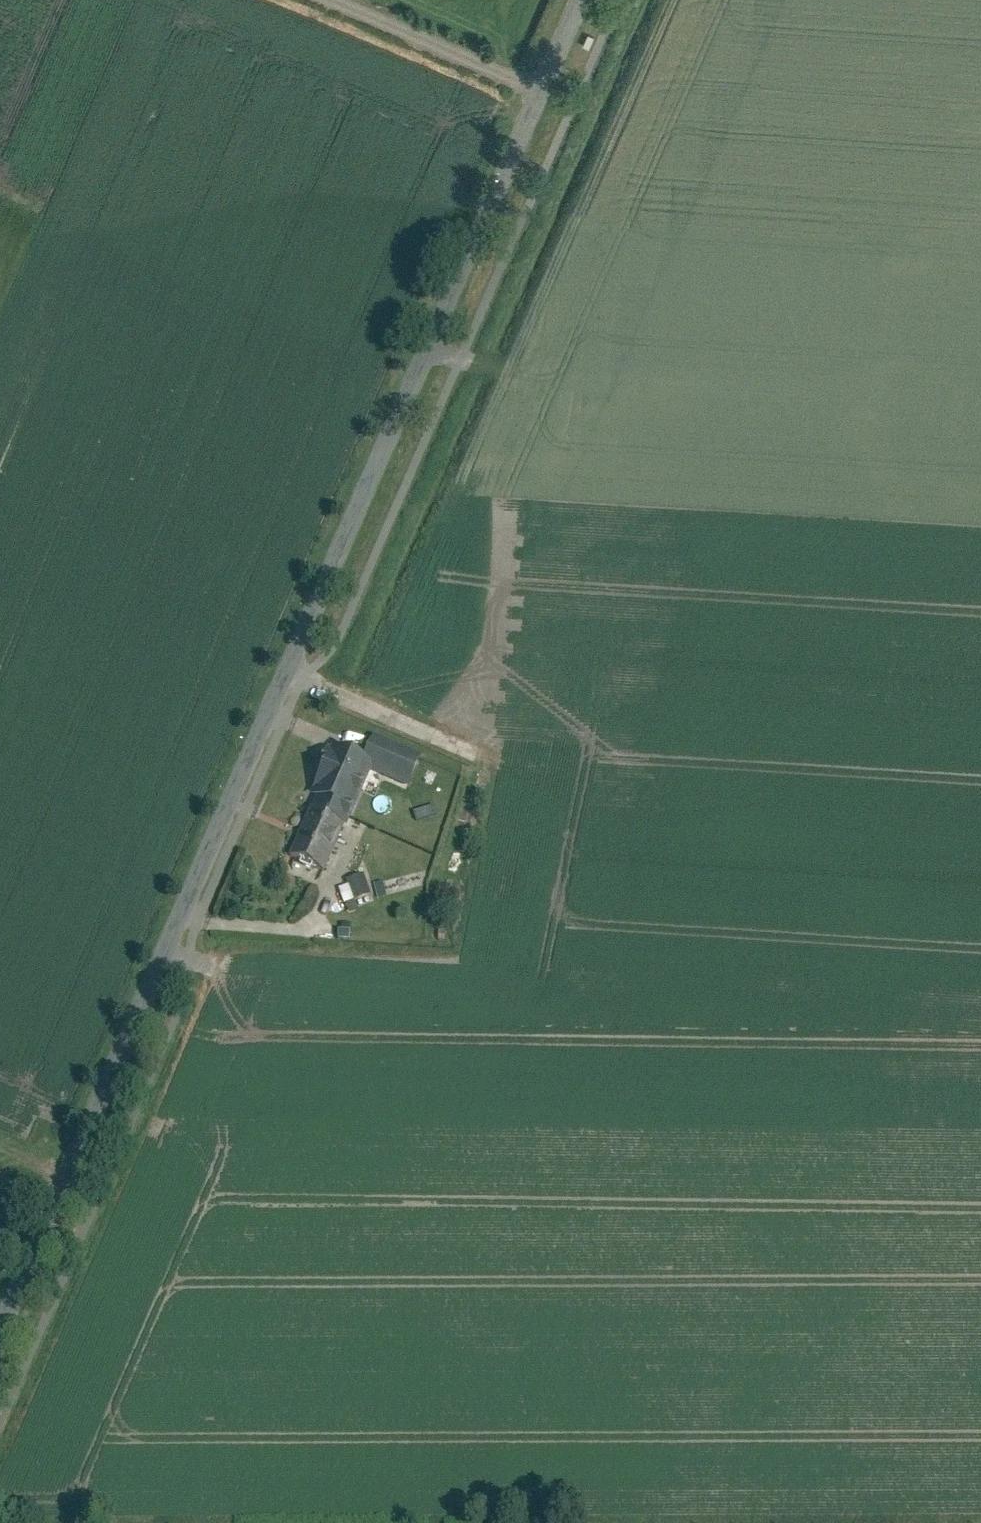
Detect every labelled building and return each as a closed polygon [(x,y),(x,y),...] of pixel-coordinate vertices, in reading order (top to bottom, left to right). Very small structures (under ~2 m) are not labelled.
[(427,770),(422,786),(434,790),(438,774),(427,770)] [(323,781),(285,867),(320,882),(358,797),(323,781)] [(337,886),(343,905),(371,896),(365,877),(337,886)]
